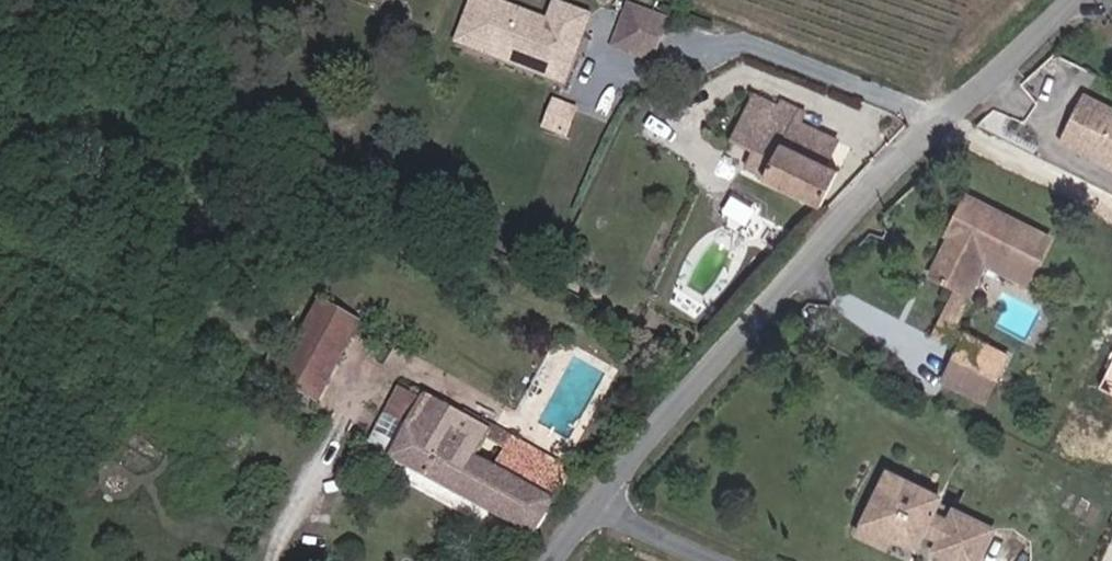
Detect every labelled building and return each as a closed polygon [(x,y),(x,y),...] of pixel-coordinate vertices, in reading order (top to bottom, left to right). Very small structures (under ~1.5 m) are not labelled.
[(597,22),(548,0),(484,0),(466,40),(510,59),(516,46),(550,61),(544,74),(569,85),(582,54),(572,50),(579,37),(589,42),(597,22)] [(659,70),(676,31),(638,13),(620,52),(659,70)] [(835,165),(821,159),(833,134),(769,104),(771,99),(749,89),(728,135),(749,144),(741,164),(819,200),(835,165)] [(1075,97),(1053,146),(1111,173),(1111,115),(1075,97)] [(574,135),(582,115),(557,104),(549,125),(574,135)] [(1031,281),(1049,240),(964,202),(956,222),(970,228),(962,246),(954,242),(936,281),(949,287),(962,293),(981,257),(1004,269),(1031,281)] [(963,354),(968,341),(944,330),(962,293),(949,287),(927,337),(963,354)] [(1010,371),(1015,358),(969,339),(968,341),(963,354),(1010,371)] [(292,399),(313,412),(345,354),(321,344),(292,399)] [(952,384),(998,402),(1010,371),(963,354),(952,384)] [(493,485),(473,475),(488,447),(422,412),(419,417),(408,412),(394,405),(369,452),(536,542),(565,487),(526,468),(515,488),(511,486),(519,470),(506,462),(493,485)] [(419,417),(422,412),(411,406),(408,412),(419,417)] [(511,486),(515,488),(526,468),(508,457),(506,462),(519,470),(511,486)] [(959,517),(943,509),(945,504),(893,481),(869,535),(895,547),(920,558),(925,548),(933,551),(959,517)] [(954,560),(985,560),(997,535),(959,517),(933,551),(954,560)] [(862,548),(889,560),(895,547),(869,535),(862,548)]
